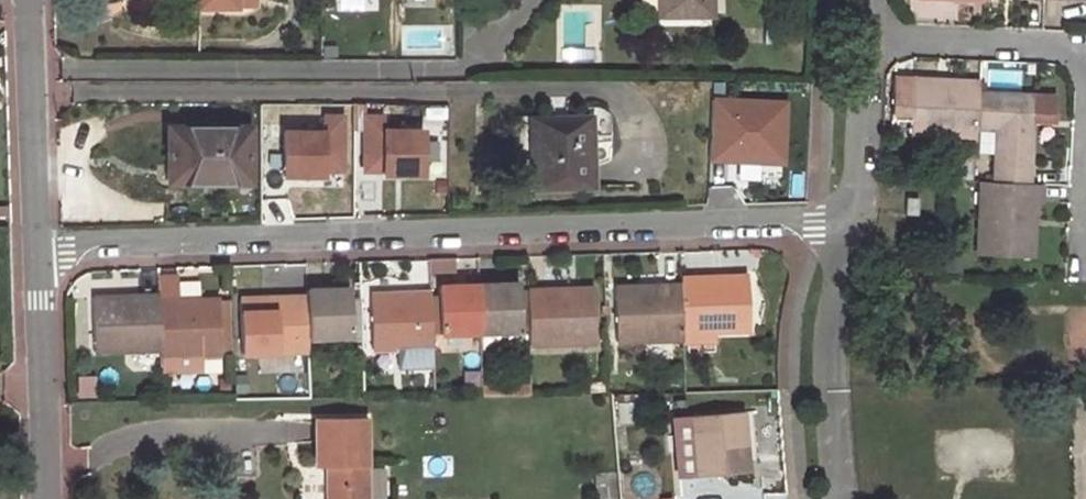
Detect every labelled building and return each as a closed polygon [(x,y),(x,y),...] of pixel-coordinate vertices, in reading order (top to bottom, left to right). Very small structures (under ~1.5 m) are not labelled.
[(198,8),(237,8),(236,0),(197,0),(198,8)] [(711,0),(660,0),(660,14),(711,13),(711,0)] [(910,113),(909,131),(976,133),(976,125),(978,91),(979,81),(911,78),(892,78),(891,112),(910,113)] [(1030,116),(1031,93),(978,91),(976,125),(997,126),(994,180),(1028,182),(1030,116)] [(1053,117),(1053,94),(1031,93),(1030,116),(1053,117)] [(787,161),(786,96),(709,96),(710,162),(787,161)] [(322,131),(283,131),(283,176),(323,176),(323,170),(342,170),(342,115),(322,115),(322,131)] [(384,115),(364,115),(364,170),(383,170),(383,173),(423,173),(423,129),(384,129),(384,115)] [(588,118),(519,121),(521,191),(591,187),(588,118)] [(248,182),(248,128),(168,128),(168,167),(187,167),(187,181),(248,182)] [(168,181),(187,181),(187,167),(168,167),(168,181)] [(978,253),(1031,255),(1032,225),(1029,225),(1030,199),(1041,199),(1041,182),(1028,182),(994,180),(987,180),(986,212),(980,212),(978,253)] [(916,212),(917,197),(907,197),(906,212),(916,212)] [(749,327),(747,274),(680,277),(680,283),(682,330),(713,329),(749,327)] [(174,276),(157,276),(158,295),(158,302),(175,301),(174,276)] [(477,285),(479,331),(480,347),(514,346),(514,330),(520,329),(520,327),(519,293),(518,283),(477,285)] [(680,283),(614,286),(614,291),(615,307),(616,339),(683,336),(682,330),(680,283)] [(438,286),(439,332),(479,331),(477,285),(438,286)] [(594,292),(594,286),(527,289),(527,293),(528,327),(529,342),(596,340),(595,308),(594,292)] [(349,300),(349,289),(306,290),(306,296),(308,336),(350,334),(350,317),(349,300)] [(604,308),(603,291),(594,292),(595,308),(604,308)] [(614,291),(603,291),(604,308),(615,307),(614,291)] [(430,292),(369,294),(369,300),(370,316),(372,347),(399,346),(399,361),(404,365),(428,364),(432,360),(430,292)] [(527,293),(519,293),(520,327),(528,327),(527,293)] [(158,295),(91,298),(92,351),(160,349),(158,302),(158,295)] [(306,296),(238,299),(238,304),(239,319),(240,351),(308,349),(308,336),(306,296)] [(218,304),(218,300),(175,301),(158,302),(160,349),(160,355),(162,355),(163,369),(217,366),(217,353),(219,353),(219,320),(218,304)] [(350,317),(360,316),(360,300),(349,300),(350,317)] [(370,316),(369,300),(360,300),(360,316),(370,316)] [(229,304),(218,304),(219,320),(229,319),(229,304)] [(239,319),(238,304),(229,304),(229,319),(239,319)] [(683,338),(713,337),(713,329),(682,330),(683,336),(683,338)] [(741,412),(731,413),(735,443),(744,442),(741,412)] [(672,418),(679,477),(695,476),(738,472),(748,471),(744,442),(735,443),(731,413),(672,418)] [(316,464),(327,464),(328,498),(366,498),(364,419),(315,420),(316,464)] [(322,465),(304,466),(306,498),(323,498),(322,465)] [(370,465),(370,496),(386,496),(387,465),(370,465)]
